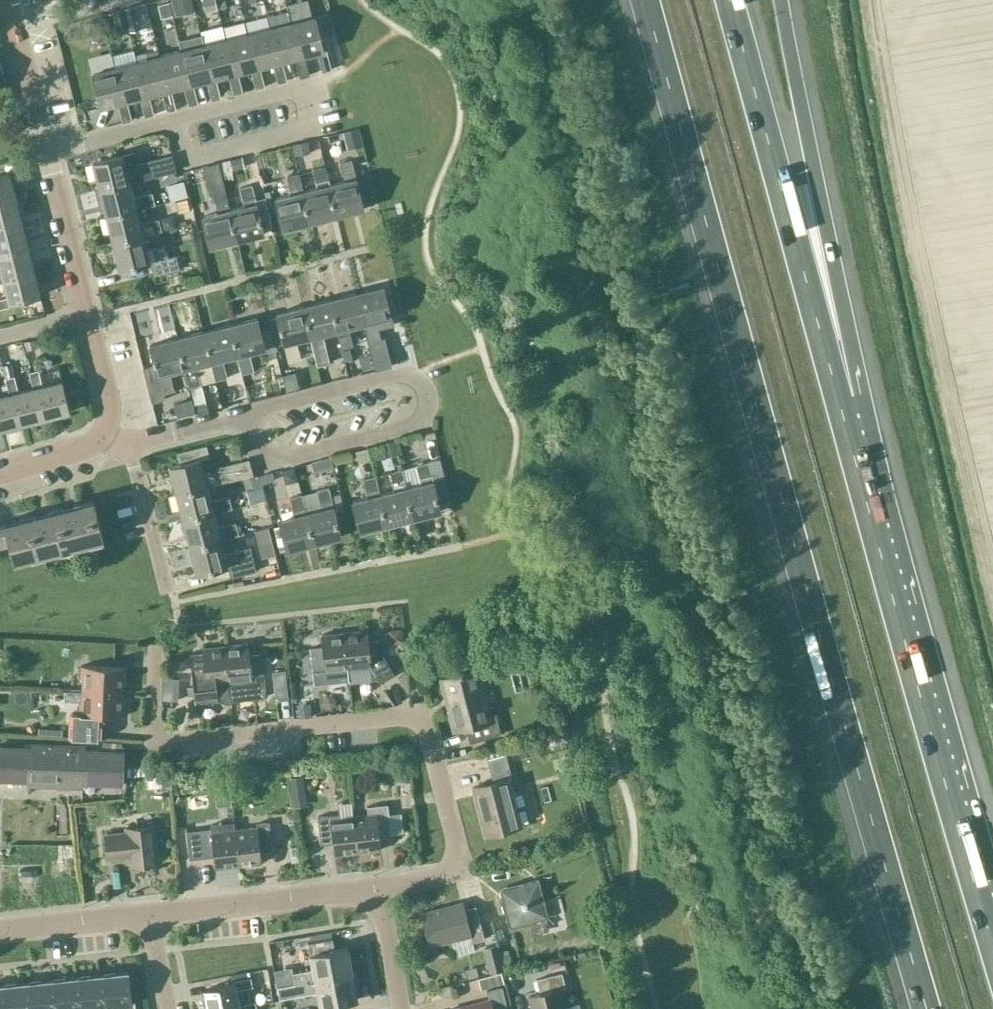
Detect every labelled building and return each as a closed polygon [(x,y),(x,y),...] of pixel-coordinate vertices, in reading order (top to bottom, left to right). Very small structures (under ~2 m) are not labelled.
[(192,0),(172,0),(175,14),(195,10),(192,0)] [(216,0),(203,0),(205,9),(218,6),(216,0)] [(160,20),(155,2),(146,4),(150,22),(160,20)] [(139,28),(134,5),(113,10),(117,28),(126,26),(127,31),(139,28)] [(300,56),(304,55),(317,52),(322,71),(331,69),(326,48),(323,49),(315,16),(292,22),(300,56)] [(309,75),(304,55),(300,56),(292,22),(270,27),(278,61),(282,61),(295,57),(300,77),(308,75),(309,75)] [(287,80),(282,61),(278,61),(270,27),(248,33),(256,67),(259,66),(273,63),(278,83),(287,80)] [(265,86),(259,66),(256,67),(248,33),(225,38),(234,73),(237,72),(250,69),(255,88),(265,86)] [(234,73),(225,38),(203,44),(212,78),(215,77),(228,74),(233,94),(242,92),(237,72),(234,73)] [(220,97),(215,77),(212,78),(203,44),(181,50),(190,84),(193,83),(206,80),(211,100),(220,97)] [(198,103),(193,83),(190,84),(181,50),(159,55),(168,90),(171,89),(184,85),(189,105),(198,103)] [(176,109),(171,89),(168,90),(159,55),(137,61),(145,95),(149,94),(162,91),(167,111),(176,109)] [(154,114),(149,94),(145,95),(137,61),(114,67),(123,101),(127,100),(140,97),(145,117),(154,114)] [(123,101),(114,67),(91,72),(100,107),(117,102),(122,122),(132,120),(127,100),(123,101)] [(283,229),(310,222),(302,191),(303,191),(298,173),(292,144),(279,147),(286,176),(291,194),(275,198),(283,229)] [(130,182),(130,183),(148,178),(176,172),(172,155),(150,160),(145,166),(138,168),(134,152),(123,155),(92,163),(99,189),(130,182)] [(329,185),(336,215),(363,209),(351,160),(339,163),(344,181),(329,185)] [(229,209),(230,209),(218,162),(203,165),(210,195),(213,194),(218,212),(202,216),(210,247),(237,240),(229,209)] [(302,191),(310,222),(336,215),(329,185),(325,166),(313,169),(317,188),(303,191),(302,191)] [(15,198),(9,173),(0,176),(0,202),(15,198)] [(134,197),(130,183),(130,182),(99,189),(106,216),(136,209),(137,209),(155,205),(152,193),(134,197)] [(244,206),(230,209),(229,209),(237,240),(264,233),(252,185),(240,188),(244,206)] [(21,222),(15,198),(0,202),(0,227),(21,222)] [(140,223),(137,209),(136,209),(106,216),(112,242),(143,235),(161,231),(158,219),(140,223)] [(27,246),(21,222),(0,227),(0,253),(27,246)] [(143,235),(112,242),(119,270),(150,262),(153,276),(179,269),(175,255),(168,257),(165,245),(147,250),(143,235)] [(2,273),(0,273),(0,283),(4,282),(3,278),(33,270),(27,246),(0,253),(0,267),(2,273)] [(33,270),(3,278),(4,282),(8,297),(0,299),(0,308),(11,305),(10,302),(39,295),(33,270)] [(364,323),(363,323),(368,342),(380,339),(375,321),(391,317),(383,286),(356,293),(364,323)] [(337,330),(341,348),(353,345),(349,327),(363,323),(364,323),(356,293),(329,299),(337,330)] [(42,307),(40,299),(24,303),(26,312),(42,307)] [(329,299),(303,306),(311,337),(310,337),(315,355),(317,364),(329,361),(327,352),(322,334),(337,330),(329,299)] [(311,337),(303,306),(276,313),(288,362),(300,359),(296,340),(310,337),(311,337)] [(257,318),(230,324),(237,355),(241,373),(253,370),(249,352),(264,348),(266,357),(277,354),(270,328),(260,331),(257,318)] [(237,355),(230,324),(203,331),(211,362),(210,362),(215,380),(227,377),(222,359),(237,355)] [(184,368),(188,387),(200,384),(196,365),(210,362),(211,362),(203,331),(177,338),(184,368)] [(169,372),(184,368),(177,338),(150,344),(162,393),(174,390),(169,372)] [(29,372),(33,388),(36,387),(44,417),(69,411),(61,380),(42,385),(38,369),(29,372)] [(36,387),(33,388),(18,391),(14,376),(5,378),(9,394),(12,393),(20,423),(44,417),(36,387)] [(20,423),(12,393),(9,394),(0,396),(0,428),(20,423)] [(169,466),(176,493),(206,486),(225,481),(252,474),(249,463),(247,459),(221,466),(222,469),(203,474),(200,459),(209,457),(206,445),(177,452),(180,463),(169,466)] [(371,458),(368,447),(356,450),(359,462),(371,458)] [(405,487),(413,518),(440,511),(436,494),(447,491),(439,459),(416,465),(420,483),(406,487),(405,487)] [(387,525),(413,518),(405,487),(406,487),(401,469),(389,472),(394,490),(379,494),(387,525)] [(379,494),(375,476),(363,479),(367,497),(352,501),(360,531),(387,525),(379,494)] [(213,512),(231,508),(228,496),(210,501),(206,486),(176,493),(182,520),(213,512)] [(321,509),(306,512),(314,543),(341,536),(328,487),(316,490),(321,509)] [(306,512),(302,494),(290,497),(294,515),(279,519),(287,550),(314,543),(306,512)] [(34,515),(0,524),(0,544),(9,541),(14,561),(103,539),(93,500),(34,515)] [(217,527),(213,512),(182,520),(189,546),(220,538),(220,539),(238,534),(235,522),(217,527)] [(224,553),(220,539),(220,538),(189,546),(184,548),(188,563),(192,562),(193,562),(196,573),(227,565),(230,577),(256,570),(250,547),(224,553)] [(367,629),(344,632),(347,668),(349,683),(378,679),(380,683),(394,674),(382,653),(380,639),(368,641),(367,629)] [(347,668),(344,632),(320,635),(322,646),(309,647),(314,684),(336,681),(334,669),(347,668)] [(249,654),(248,643),(224,645),(228,681),(231,701),(235,700),(242,695),(244,691),(252,690),(255,694),(263,693),(265,689),(261,653),(249,654)] [(216,682),(228,681),(224,645),(201,648),(203,659),(190,661),(194,698),(217,696),(216,682)] [(83,678),(82,690),(122,691),(123,683),(125,683),(126,667),(80,665),(80,678),(83,678)] [(469,742),(500,734),(495,714),(489,715),(477,669),(440,678),(454,730),(466,727),(469,742)] [(180,678),(163,677),(162,697),(179,698),(180,678)] [(122,691),(82,690),(82,701),(79,701),(79,713),(71,712),(70,738),(100,739),(100,725),(92,724),(92,714),(124,715),(125,699),(122,699),(122,691)] [(534,753),(530,739),(517,743),(521,757),(534,753)] [(57,745),(31,744),(31,748),(0,747),(0,779),(30,781),(30,784),(56,785),(82,786),(82,782),(122,784),(123,751),(83,750),(84,746),(57,745)] [(473,786),(486,835),(520,826),(508,778),(511,777),(505,753),(487,758),(493,781),(473,786)] [(302,775),(288,778),(293,807),(307,805),(302,775)] [(353,816),(357,852),(380,849),(379,838),(391,836),(387,804),(367,806),(368,814),(353,816)] [(334,854),(357,852),(353,816),(330,819),(330,815),(317,816),(320,844),(332,843),(334,854)] [(257,827),(234,830),(238,865),(261,862),(260,851),(272,850),(269,821),(256,823),(257,827)] [(105,834),(107,858),(129,855),(130,865),(158,862),(154,824),(126,827),(127,831),(105,834)] [(238,865),(234,830),(219,831),(219,827),(186,831),(189,859),(214,856),(215,868),(238,865)] [(509,927),(548,917),(538,879),(500,889),(509,927)] [(471,942),(484,939),(475,905),(463,908),(462,902),(421,913),(429,945),(470,934),(471,942)] [(294,983),(352,972),(347,946),(333,949),(331,936),(307,941),(312,968),(292,972),(294,983)] [(504,968),(498,943),(483,947),(490,972),(504,968)] [(103,974),(106,1005),(109,1005),(125,1003),(125,1008),(135,1008),(134,1001),(131,1002),(128,971),(103,974)] [(357,999),(352,972),(294,983),(294,984),(279,987),(281,998),(317,991),(319,1006),(357,999)] [(565,986),(561,973),(536,979),(539,993),(529,995),(532,1008),(564,1008),(559,988),(565,986)] [(103,974),(78,977),(82,1008),(85,1008),(100,1006),(101,1008),(110,1008),(109,1005),(106,1005),(103,974)] [(85,1008),(82,1008),(78,977),(54,979),(57,1008),(71,1008),(76,1008),(85,1008)] [(239,1004),(236,989),(252,986),(250,977),(233,980),(234,983),(204,989),(207,1008),(230,1008),(239,1007),(239,1004)] [(54,979),(29,982),(32,1008),(57,1008),(54,979)] [(29,982),(4,984),(7,1008),(32,1008),(29,982)] [(501,986),(486,990),(488,999),(452,1008),(507,1008),(501,986)]
